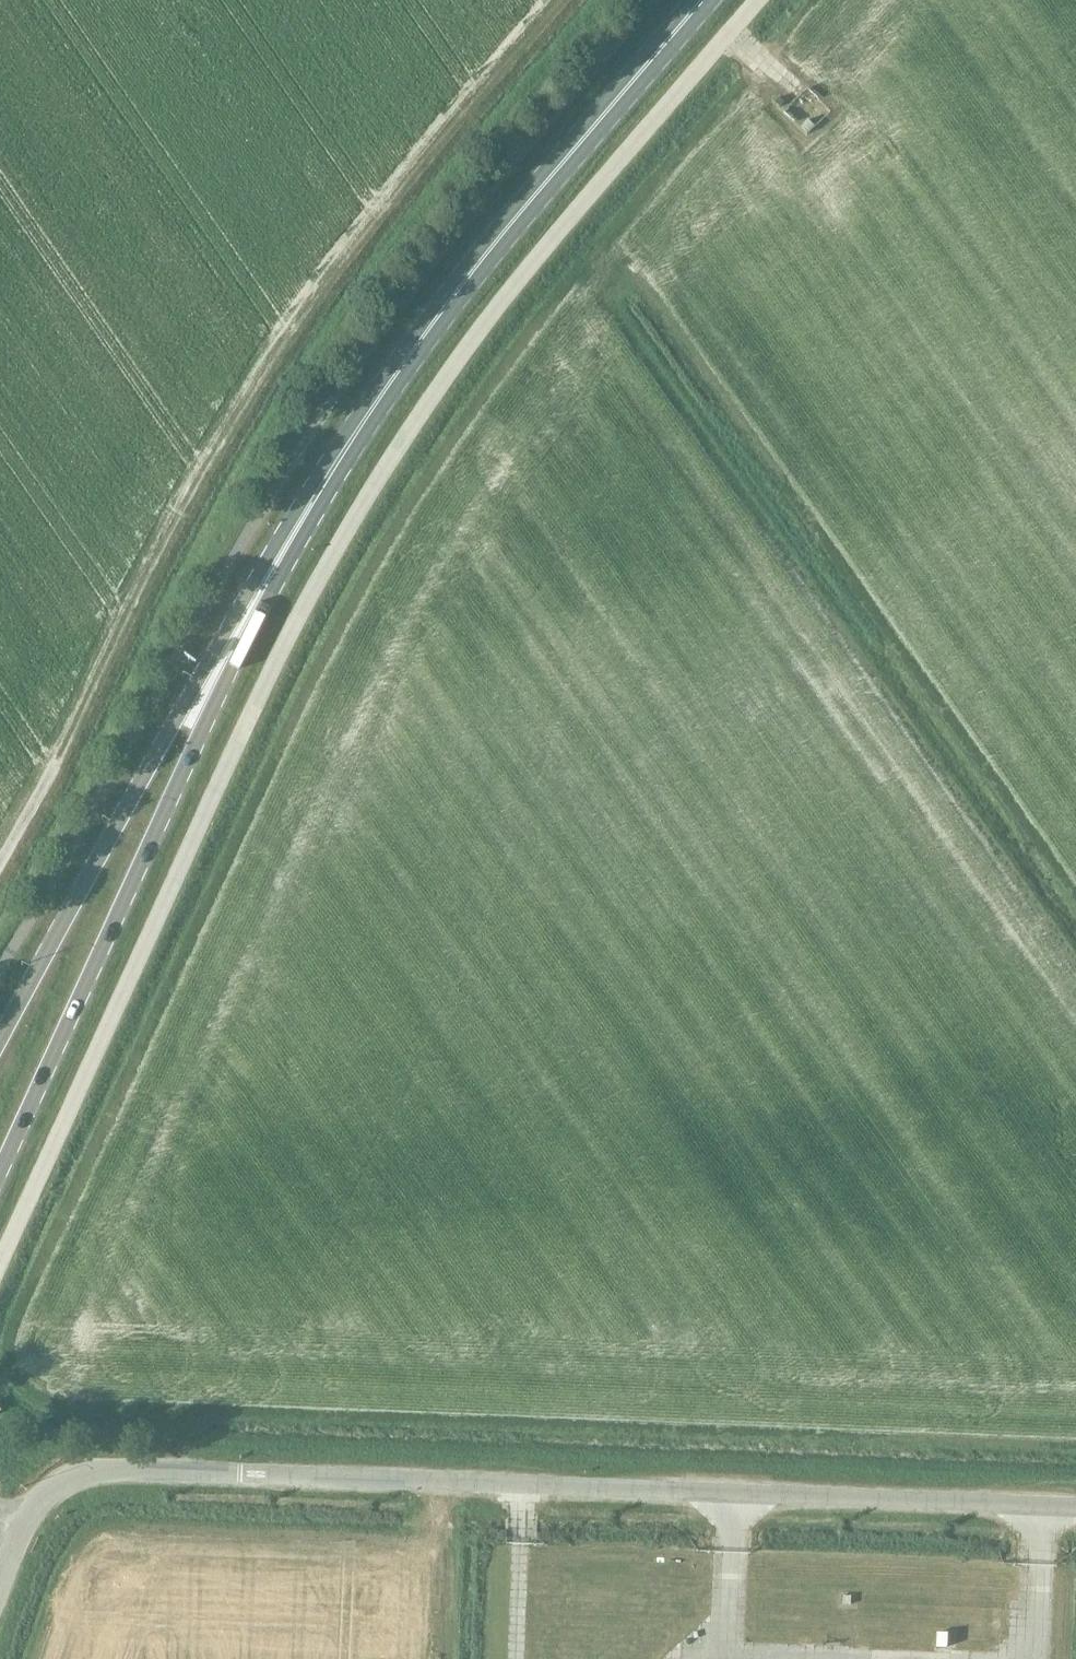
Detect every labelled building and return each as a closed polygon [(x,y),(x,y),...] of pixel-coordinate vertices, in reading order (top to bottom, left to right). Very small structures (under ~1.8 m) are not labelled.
[(499,1561),(520,1562),(522,1499),(495,1498),(494,1534),(500,1534),(499,1561)] [(937,1632),(937,1646),(947,1646),(947,1632),(937,1632)]
